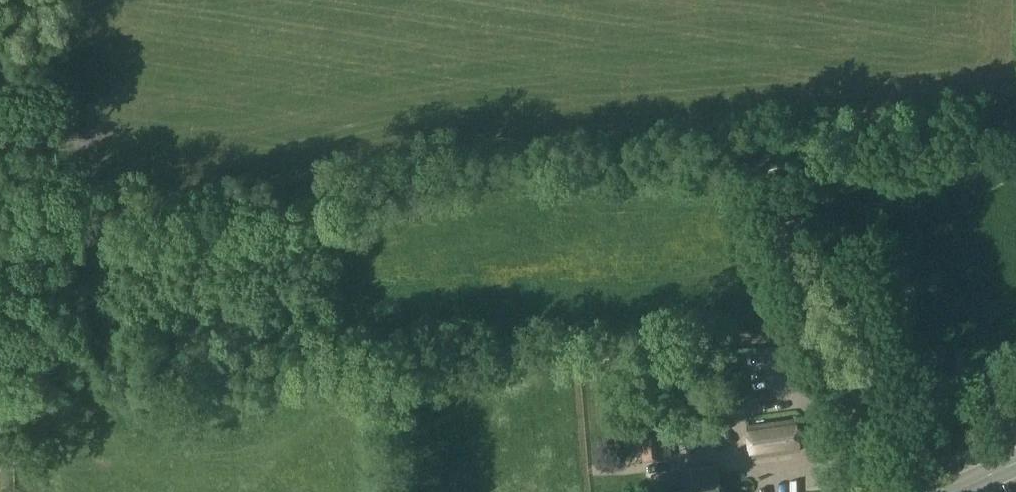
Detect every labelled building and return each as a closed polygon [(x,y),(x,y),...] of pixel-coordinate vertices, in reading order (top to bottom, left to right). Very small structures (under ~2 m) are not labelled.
[(795,417),(747,424),(752,458),(800,451),(795,417)] [(669,433),(640,437),(643,460),(646,461),(662,460),(663,458),(672,457),(669,433)] [(685,490),(669,491),(723,491),(723,486),(720,486),(718,465),(683,469),(685,490)]
